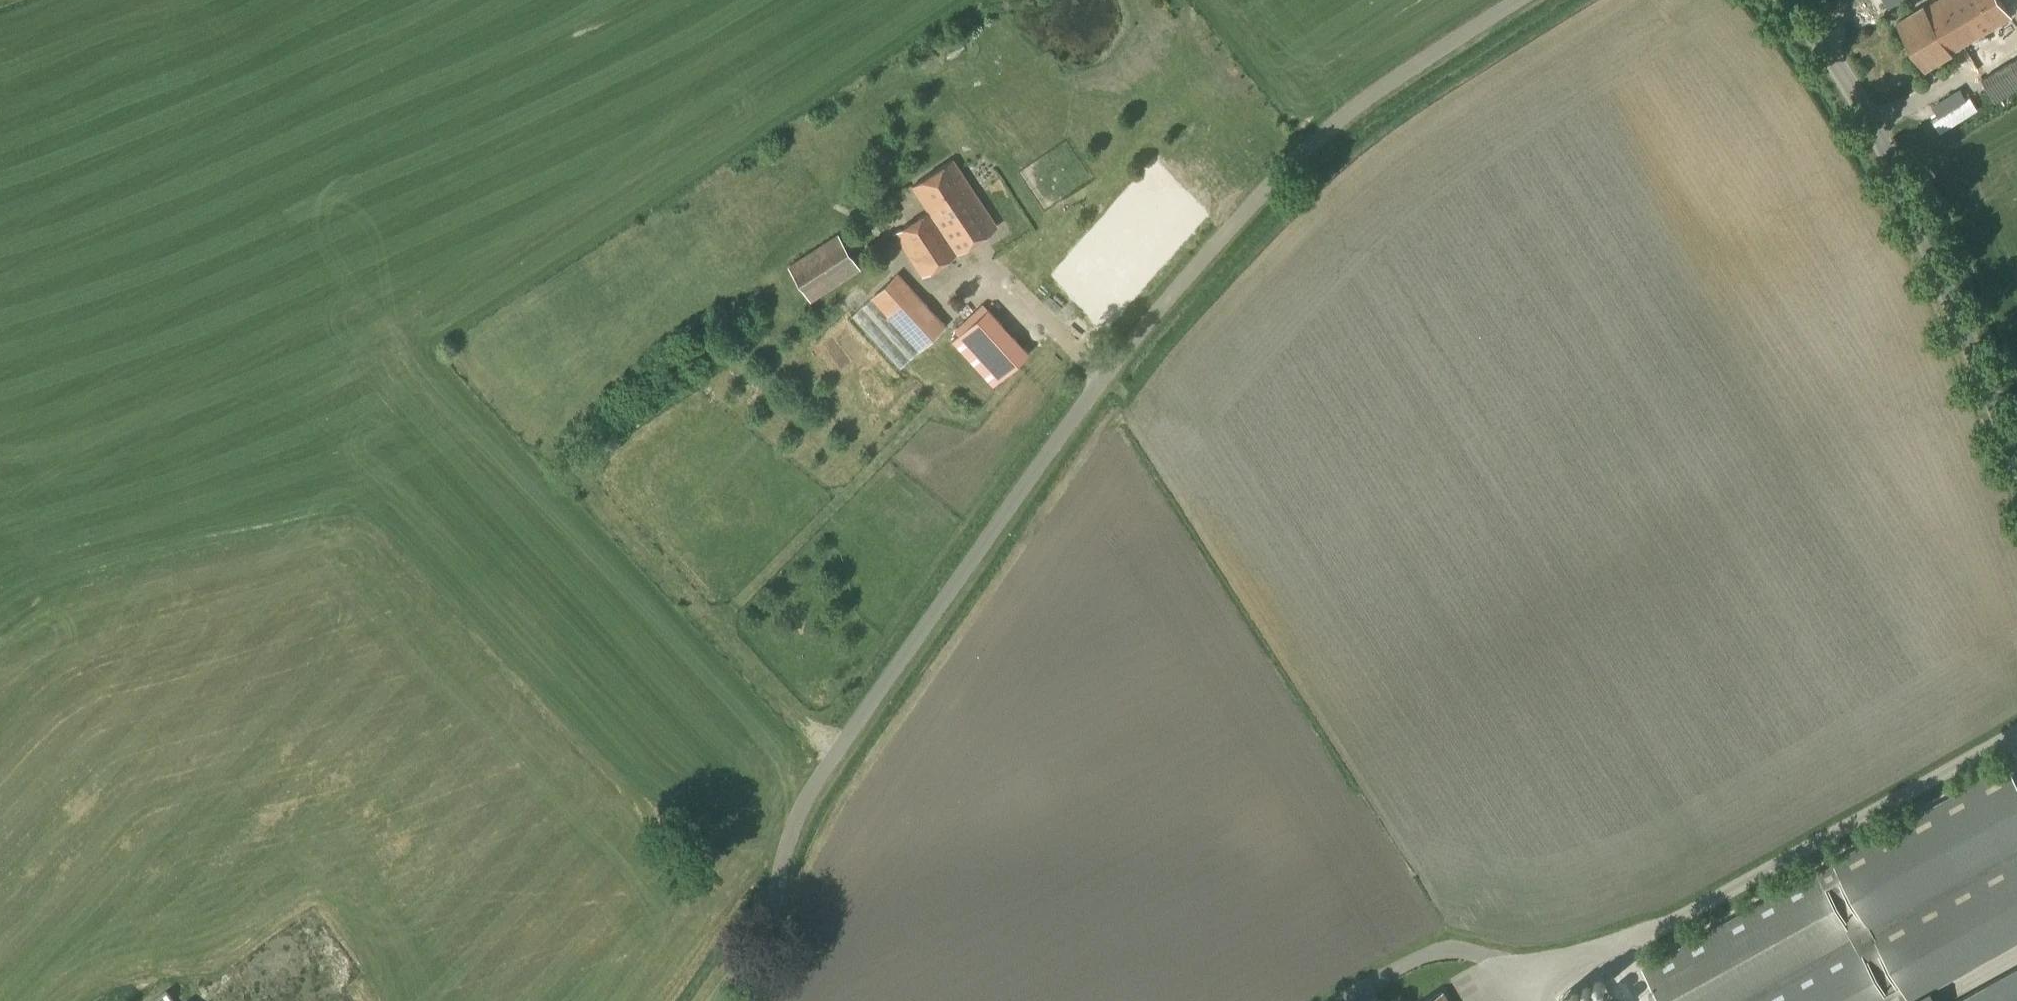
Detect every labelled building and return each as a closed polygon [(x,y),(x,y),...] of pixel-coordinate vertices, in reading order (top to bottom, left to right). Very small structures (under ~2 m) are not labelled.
[(1902,19),(1896,22),(1924,71),(1944,59),(1953,54),(1952,52),(1964,45),(1937,0),(1923,9),(1922,7),(1902,19)] [(1937,0),(1964,45),(2011,18),(2000,0),(1938,0),(1937,0)] [(2016,90),(2016,57),(1981,79),(1996,103),(2016,90)] [(922,276),(997,227),(952,160),(912,186),(928,211),(894,233),(922,276)] [(810,302),(860,269),(837,234),(787,266),(810,302)] [(870,296),(858,307),(907,360),(946,324),(913,288),(902,298),(895,290),(878,305),(870,296)] [(1030,350),(991,308),(954,341),(992,384),(1030,350)] [(2004,762),(1832,859),(1833,862),(1815,871),(1814,869),(1642,966),(1662,1000),(1895,1000),(1908,994),(1909,996),(2016,935),(2016,786),(2004,762)] [(1949,1000),(2016,1000),(2016,963),(1949,1000)] [(173,1000),(166,991),(152,1000),(173,1000)] [(1442,992),(1426,1000),(1447,1000),(1442,992)]
